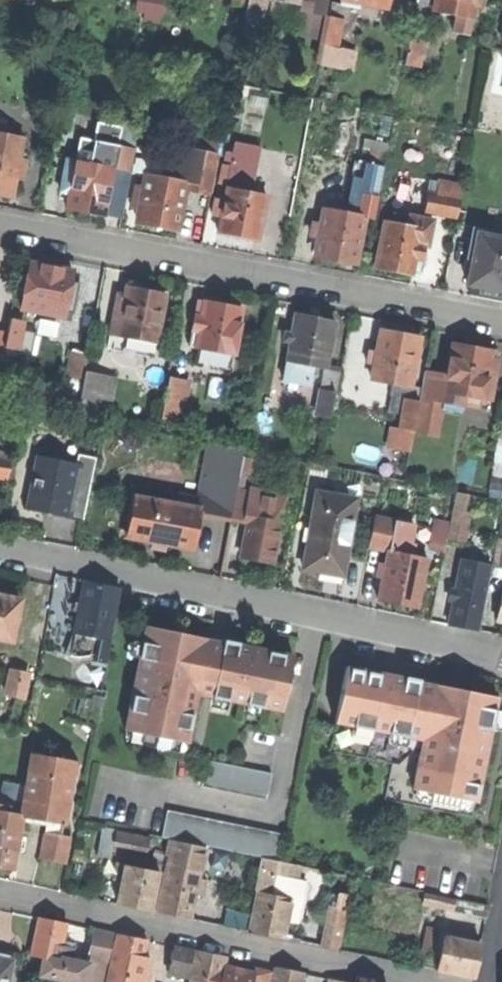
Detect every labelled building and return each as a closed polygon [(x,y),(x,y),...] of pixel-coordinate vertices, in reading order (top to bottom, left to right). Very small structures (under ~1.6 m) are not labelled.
[(161,18),(178,21),(182,0),(165,0),(161,18)] [(233,5),(248,8),(249,0),(234,0),(233,5)] [(248,8),(245,19),(260,21),(264,0),(249,0),(248,8)] [(309,3),(308,7),(324,11),(326,0),(295,0),(309,3)] [(343,1),(387,9),(389,0),(344,0),(343,1)] [(417,11),(434,14),(434,13),(458,18),(455,34),(470,37),(476,0),(419,0),(417,11)] [(352,8),(332,4),(320,66),(351,72),(355,52),(337,49),(342,21),(349,22),(352,8)] [(169,24),(163,23),(161,35),(167,36),(169,24)] [(423,43),(410,40),(404,67),(418,69),(423,43)] [(75,164),(66,162),(61,188),(69,190),(65,210),(86,214),(121,220),(135,150),(119,147),(122,146),(125,133),(121,133),(122,129),(97,125),(94,143),(80,140),(75,164)] [(11,197),(15,178),(21,179),(25,159),(19,158),(23,138),(0,133),(0,195),(11,197)] [(184,190),(209,195),(216,158),(192,153),(188,171),(168,168),(166,181),(146,177),(136,225),(161,230),(175,233),(184,190)] [(374,221),(378,199),(376,199),(383,167),(385,168),(387,155),(374,153),(373,160),(368,159),(367,167),(356,165),(348,209),(344,209),(342,215),(325,212),(322,226),(314,225),(311,235),(320,237),(315,259),(333,262),(354,266),(363,219),(374,221)] [(257,242),(267,198),(244,194),(251,160),(234,157),(224,204),(215,203),(212,217),(221,218),(218,234),(242,239),(257,242)] [(426,209),(460,216),(465,187),(441,182),(438,197),(429,195),(426,209)] [(426,249),(429,249),(434,222),(411,217),(408,228),(384,223),(375,270),(401,274),(413,276),(416,262),(423,263),(426,249)] [(479,236),(468,287),(483,290),(501,294),(501,240),(479,236)] [(31,264),(22,310),(64,318),(72,272),(52,268),(31,264)] [(113,352),(153,360),(165,296),(150,293),(141,292),(138,286),(133,285),(127,289),(126,298),(117,296),(109,344),(114,346),(113,352)] [(189,348),(199,350),(198,358),(209,360),(208,367),(230,371),(242,311),(226,308),(205,304),(202,319),(196,318),(189,348)] [(296,315),(283,382),(309,387),(312,368),(325,370),(317,417),(330,419),(334,394),(336,394),(340,372),(326,370),(335,323),(311,318),(296,315)] [(23,322),(10,319),(4,347),(18,350),(23,322)] [(372,382),(395,386),(390,413),(404,416),(401,430),(414,432),(422,390),(412,388),(421,339),(401,335),(381,332),(372,382)] [(425,373),(422,390),(414,432),(414,433),(436,438),(441,409),(463,413),(464,407),(481,411),(483,398),(490,399),(497,361),(491,360),(492,353),(473,349),(452,345),(447,377),(425,373)] [(88,354),(72,351),(67,376),(83,379),(84,373),(88,354)] [(104,377),(84,373),(83,379),(75,418),(95,421),(100,399),(104,377)] [(116,379),(104,377),(100,399),(112,402),(116,379)] [(188,383),(168,379),(162,414),(181,418),(188,383)] [(212,445),(202,497),(234,503),(237,490),(239,476),(243,458),(244,451),(212,445)] [(50,514),(84,521),(97,457),(78,454),(77,463),(38,455),(27,507),(25,507),(25,509),(50,514)] [(9,480),(11,459),(0,458),(0,479),(9,480)] [(239,476),(249,477),(252,460),(243,458),(239,476)] [(258,561),(272,564),(282,514),(287,485),(253,478),(250,493),(237,490),(234,503),(231,518),(248,521),(241,558),(258,561)] [(322,571),(344,575),(356,498),(317,492),(304,568),(322,571)] [(192,549),(199,512),(200,508),(134,496),(126,537),(173,545),(192,549)] [(200,508),(199,512),(231,518),(234,503),(202,497),(200,508)] [(446,547),(463,550),(470,513),(453,511),(449,531),(446,547)] [(418,608),(428,558),(408,554),(415,525),(376,517),(370,546),(389,550),(378,600),(399,604),(418,608)] [(431,544),(446,547),(449,531),(435,529),(431,544)] [(501,568),(501,539),(498,539),(493,567),(501,568)] [(479,630),(490,573),(461,567),(449,624),(468,628),(479,630)] [(91,656),(91,660),(105,663),(109,640),(110,640),(120,589),(102,585),(84,581),(69,656),(81,658),(91,656)] [(12,641),(20,600),(0,595),(0,638),(12,641)] [(198,694),(282,711),(293,656),(250,647),(250,649),(238,646),(239,643),(238,643),(237,647),(224,644),(225,641),(224,640),(221,653),(214,651),(207,650),(209,640),(209,639),(178,633),(177,637),(146,631),(147,627),(146,626),(125,731),(188,743),(198,694)] [(394,676),(348,667),(332,750),(393,763),(386,799),(474,816),(496,709),(495,704),(493,701),(490,700),(466,695),(434,688),(434,685),(421,682),(420,681),(413,679),(406,678),(405,679),(395,678),(394,676)] [(7,694),(23,697),(29,672),(13,668),(7,694)] [(435,683),(434,685),(434,688),(466,695),(468,690),(435,683)] [(70,836),(63,835),(77,762),(34,753),(27,785),(19,784),(15,809),(24,811),(23,817),(49,821),(43,858),(66,862),(70,836)] [(201,787),(267,800),(272,774),(207,760),(201,787)] [(6,782),(2,806),(15,809),(19,784),(6,782)] [(23,817),(24,811),(15,809),(2,806),(0,806),(0,868),(13,870),(23,817)] [(162,837),(280,861),(285,835),(167,811),(162,837)] [(96,855),(109,858),(115,831),(102,828),(96,855)] [(116,831),(114,843),(147,849),(150,838),(116,831)] [(166,856),(202,863),(204,864),(206,850),(167,842),(164,855),(166,856)] [(199,880),(202,863),(166,856),(163,873),(164,873),(199,880)] [(258,874),(261,874),(294,881),(296,867),(261,859),(258,874)] [(152,911),(159,873),(117,864),(114,880),(121,881),(119,894),(117,904),(152,911)] [(196,894),(203,895),(205,884),(198,883),(199,880),(164,873),(156,912),(191,919),(192,910),(196,894)] [(288,916),(297,918),(304,883),(294,881),(261,874),(250,931),(284,938),(285,930),(288,916)] [(451,912),(487,918),(489,907),(425,893),(423,907),(451,912)] [(322,947),(337,950),(345,910),(330,907),(322,947)] [(223,925),(246,930),(249,915),(227,908),(223,925)] [(53,947),(61,949),(66,924),(55,922),(38,918),(30,956),(42,958),(50,960),(53,947)] [(421,952),(440,955),(443,937),(444,932),(426,928),(421,952)] [(85,981),(104,981),(114,934),(95,930),(88,965),(85,981)] [(117,935),(107,981),(145,981),(150,959),(143,958),(145,948),(146,941),(117,935)] [(437,971),(474,978),(477,962),(480,944),(443,937),(440,955),(437,971)] [(64,981),(85,981),(88,965),(69,961),(71,951),(61,949),(53,947),(50,960),(42,958),(38,977),(64,981)] [(174,947),(168,974),(188,978),(193,951),(174,947)] [(197,951),(190,981),(269,981),(271,973),(255,969),(254,975),(235,971),(224,969),(226,958),(197,951)] [(11,961),(0,959),(0,981),(7,981),(11,961)] [(275,968),(272,981),(301,981),(303,973),(291,971),(275,968)]
